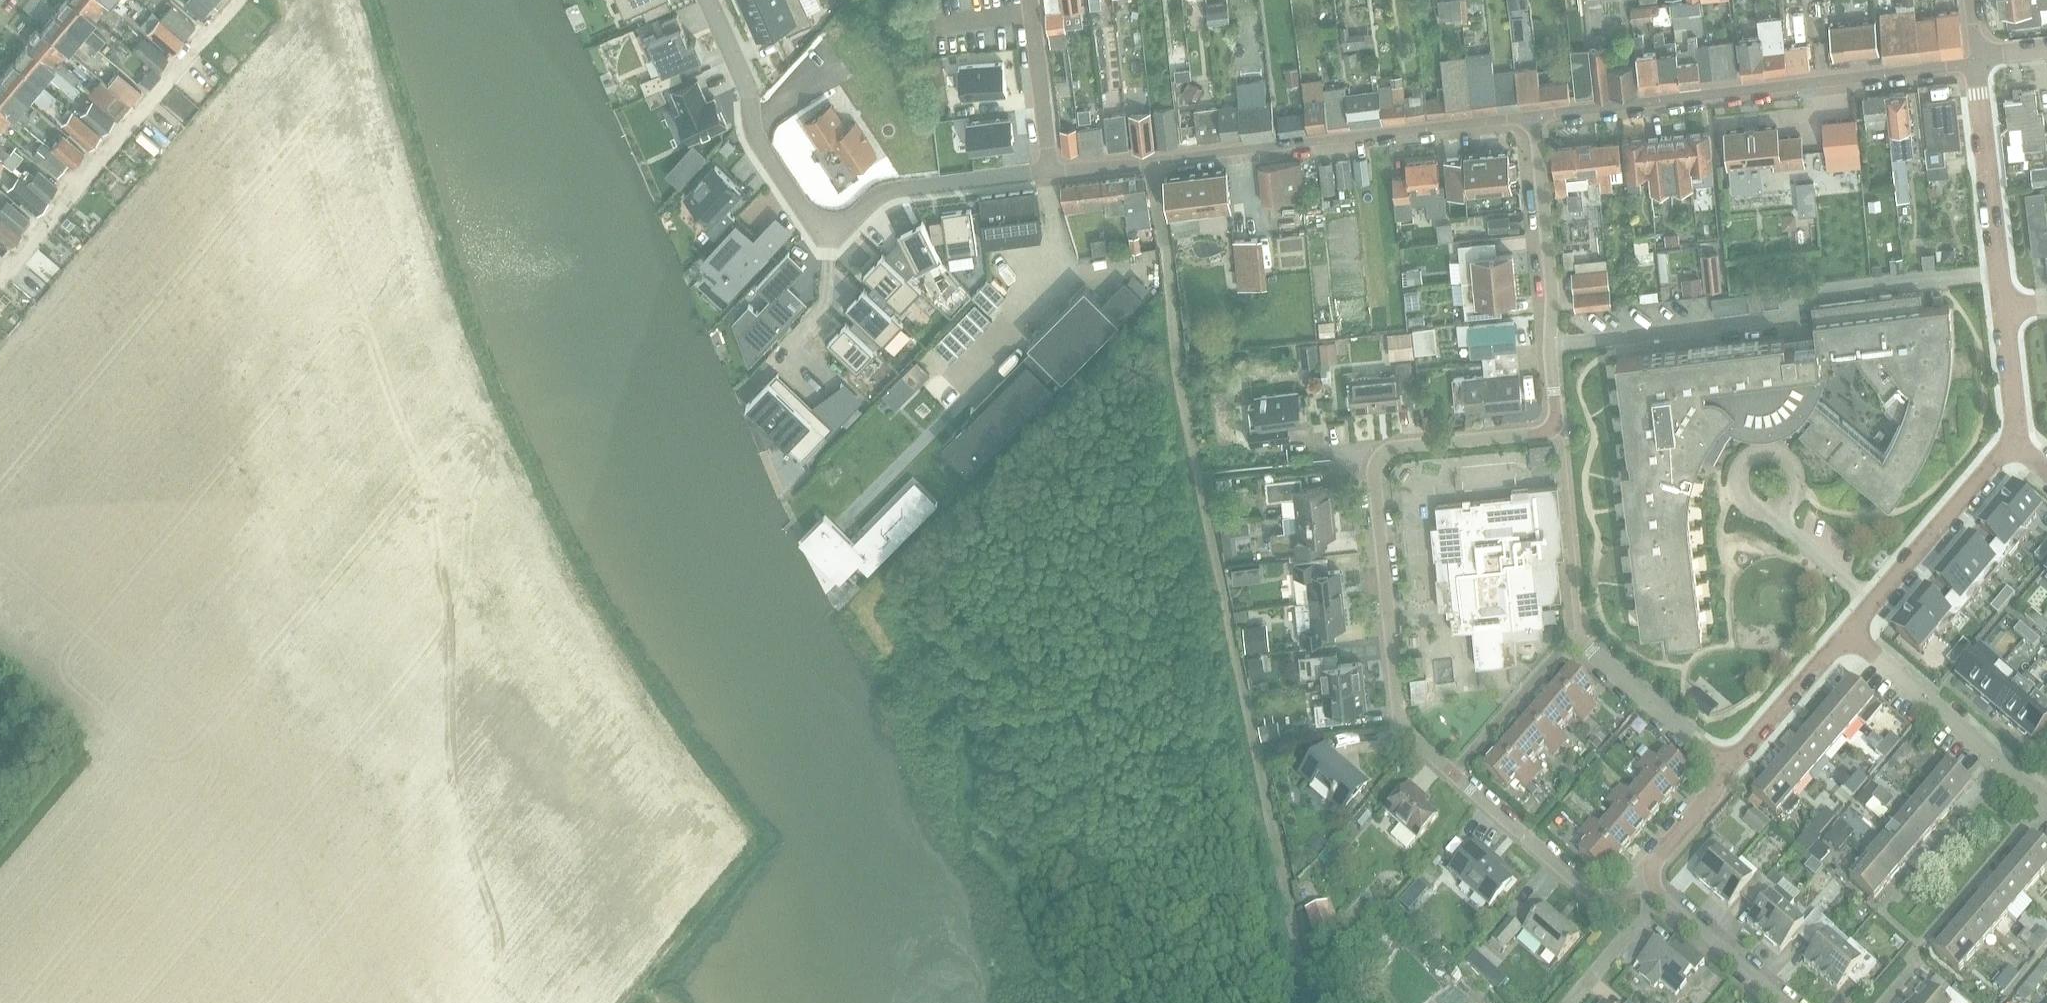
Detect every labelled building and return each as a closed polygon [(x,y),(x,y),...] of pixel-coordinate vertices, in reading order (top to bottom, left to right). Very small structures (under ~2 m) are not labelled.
[(94,20),(71,0),(65,0),(54,13),(95,49),(104,39),(89,26),(94,20)] [(120,14),(104,0),(71,0),(94,20),(102,11),(114,21),(120,14)] [(120,14),(126,6),(122,3),(124,0),(104,0),(120,14)] [(201,20),(211,7),(202,0),(187,0),(182,5),(201,20)] [(619,0),(625,13),(641,6),(646,19),(672,8),(668,0),(619,0)] [(749,12),(775,0),(744,0),(749,12)] [(749,12),(759,34),(783,23),(787,34),(813,23),(803,0),(775,0),(749,12)] [(1052,13),(1045,13),(1048,33),(1066,32),(1064,20),(1063,11),(1061,0),(1050,0),(1052,13)] [(1063,11),(1080,9),(1079,0),(1061,0),(1063,11)] [(1439,19),(1461,16),(1459,0),(1437,0),(1439,19)] [(1999,14),(2006,14),(2007,26),(2041,22),(2040,8),(2046,7),(2046,0),(1997,0),(1999,14)] [(1879,51),(1875,22),(1871,23),(1868,1),(1826,6),(1833,56),(1879,51)] [(1683,2),(1671,4),(1672,16),(1685,14),(1683,2)] [(1228,3),(1206,5),(1208,23),(1230,20),(1228,3)] [(170,5),(158,19),(182,39),(194,26),(170,5)] [(1658,5),(1650,6),(1651,15),(1657,14),(1659,12),(1658,5)] [(1631,20),(1651,18),(1651,15),(1650,6),(1630,8),(1631,20)] [(1916,18),(1915,10),(1879,14),(1884,62),(1920,58),(1916,18)] [(182,39),(150,12),(139,26),(171,53),(182,39)] [(1936,14),(1936,16),(1941,56),(1962,53),(1958,12),(1936,14)] [(90,56),(95,49),(54,13),(40,30),(66,52),(68,51),(75,43),(90,56)] [(667,32),(641,43),(649,60),(656,57),(663,72),(677,67),(704,55),(696,39),(689,42),(677,14),(662,21),(667,32)] [(1920,58),(1941,56),(1936,16),(1916,18),(1920,58)] [(1348,22),(1340,23),(1343,49),(1366,46),(1364,31),(1349,32),(1348,22)] [(72,55),(68,51),(66,52),(40,30),(26,46),(60,75),(77,90),(78,89),(71,84),(77,78),(58,62),(64,54),(69,58),(72,55)] [(1679,83),(1675,52),(1665,53),(1663,33),(1653,34),(1655,53),(1660,86),(1679,83)] [(1660,86),(1655,53),(1643,54),(1642,44),(1643,43),(1642,34),(1634,35),(1640,88),(1660,86)] [(1738,41),(1742,78),(1765,75),(1765,74),(1786,72),(1784,49),(1782,35),(1738,41)] [(143,38),(132,51),(156,71),(167,58),(143,38)] [(1712,77),(1708,45),(1697,46),(1696,38),(1687,39),(1688,50),(1675,52),(1679,83),(1700,81),(1699,78),(1712,77)] [(1708,45),(1712,77),(1736,74),(1733,42),(1708,45)] [(71,97),(77,90),(60,75),(26,46),(12,62),(39,85),(46,76),(71,97)] [(1610,95),(1607,67),(1605,47),(1588,49),(1593,97),(1610,95)] [(1784,49),(1786,72),(1809,69),(1806,47),(1784,49)] [(1358,51),(1345,52),(1346,64),(1356,63),(1355,59),(1359,59),(1358,51)] [(39,85),(12,62),(0,77),(0,79),(26,101),(31,94),(45,106),(53,97),(39,85)] [(1003,62),(958,68),(962,100),(1007,94),(1003,62)] [(1495,90),(1493,73),(1492,62),(1467,65),(1469,83),(1470,83),(1471,112),(1497,109),(1495,90)] [(1607,67),(1610,95),(1636,92),(1633,64),(1607,67)] [(1441,68),(1444,88),(1447,114),(1471,112),(1470,83),(1469,83),(1467,65),(1441,68)] [(1216,82),(1215,66),(1200,66),(1200,82),(1216,82)] [(663,72),(640,82),(645,95),(682,79),(677,67),(663,72)] [(149,89),(158,77),(160,75),(150,68),(139,81),(149,89)] [(1189,68),(1174,70),(1175,81),(1190,79),(1189,68)] [(1297,68),(1285,70),(1287,85),(1299,84),(1297,68)] [(1538,85),(1536,71),(1536,68),(1514,71),(1516,88),(1518,106),(1541,104),(1539,85),(1538,85)] [(1539,85),(1541,104),(1569,100),(1567,81),(1558,82),(1556,69),(1536,71),(1538,85),(1539,85)] [(129,105),(117,71),(105,85),(129,105)] [(1516,88),(1514,71),(1493,73),(1495,90),(1497,109),(1518,106),(1516,88)] [(1402,76),(1390,78),(1391,87),(1403,85),(1402,76)] [(26,101),(0,79),(0,106),(22,125),(28,117),(19,109),(26,101)] [(682,112),(677,114),(690,141),(726,125),(714,97),(706,101),(697,80),(673,91),(682,112)] [(1237,83),(1239,104),(1242,136),(1242,140),(1275,135),(1271,100),(1266,101),(1264,80),(1237,83)] [(105,85),(99,81),(89,94),(117,118),(129,105),(105,85)] [(1189,82),(1183,92),(1196,99),(1202,89),(1189,82)] [(1405,101),(1405,96),(1403,85),(1391,87),(1393,100),(1384,101),(1387,121),(1407,119),(1405,101)] [(1349,126),(1345,94),(1344,87),(1324,89),(1324,96),(1328,129),(1349,126)] [(1427,117),(1425,99),(1424,87),(1413,88),(1413,94),(1405,96),(1405,101),(1407,119),(1427,117)] [(1427,117),(1447,114),(1444,88),(1437,89),(1438,97),(1425,99),(1427,117)] [(661,89),(647,96),(651,106),(666,100),(661,89)] [(1293,102),(1294,110),(1302,109),(1300,89),(1288,91),(1290,103),(1293,102)] [(1378,90),(1345,94),(1349,126),(1382,122),(1380,101),(1378,90)] [(2034,90),(2013,93),(2014,99),(2005,100),(2008,130),(2022,129),(2023,142),(2045,139),(2046,146),(2046,132),(2044,132),(2042,113),(2037,113),(2034,90)] [(1885,95),(1888,126),(1894,180),(1908,179),(1906,158),(1901,158),(1898,130),(1910,129),(1907,93),(1885,95)] [(1866,129),(1888,126),(1885,95),(1863,98),(1866,129)] [(1307,132),(1328,129),(1324,96),(1303,99),(1305,112),(1307,132)] [(1929,146),(1941,145),(1941,147),(1959,145),(1956,122),(1955,122),(1952,99),(1924,102),(1929,146)] [(101,133),(112,120),(91,102),(80,115),(101,133)] [(855,122),(848,127),(831,103),(802,122),(819,146),(831,138),(852,170),(876,154),(855,122)] [(1221,138),(1242,136),(1239,104),(1217,107),(1221,138)] [(22,125),(0,106),(0,131),(8,122),(17,129),(21,124),(22,125)] [(1198,141),(1221,138),(1217,107),(1194,110),(1198,141)] [(1172,108),(1153,111),(1158,148),(1177,145),(1172,108)] [(1089,109),(1078,110),(1080,122),(1091,120),(1089,109)] [(1280,135),(1307,132),(1305,112),(1278,115),(1280,135)] [(61,125),(88,149),(98,136),(71,113),(61,125)] [(1124,114),(1104,117),(1108,150),(1128,148),(1124,114)] [(1133,151),(1153,149),(1149,114),(1129,117),(1133,151)] [(967,123),(971,152),(1014,147),(1010,117),(967,123)] [(32,132),(38,125),(29,118),(24,125),(32,132)] [(1855,118),(1823,121),(1828,169),(1860,165),(1855,118)] [(1197,145),(1197,141),(1195,125),(1184,126),(1186,146),(1197,145)] [(1101,126),(1077,129),(1080,153),(1104,150),(1101,126)] [(1763,188),(1761,161),(1771,160),(1771,167),(1802,164),(1799,136),(1777,138),(1776,126),(1757,127),(1758,130),(1744,132),(1743,129),(1724,131),(1727,164),(1729,164),(1731,191),(1763,188)] [(1076,127),(1061,129),(1064,153),(1079,151),(1076,127)] [(1687,135),(1690,170),(1704,169),(1705,184),(1712,183),(1707,133),(1687,135)] [(1685,134),(1644,138),(1644,139),(1651,189),(1692,186),(1685,134)] [(50,149),(71,167),(72,168),(83,154),(61,135),(50,149)] [(728,139),(719,149),(726,155),(735,146),(728,139)] [(1638,175),(1648,174),(1644,139),(1623,141),(1627,191),(1640,190),(1638,175)] [(1595,144),(1600,191),(1612,190),(1611,180),(1621,179),(1618,142),(1595,144)] [(68,164),(41,143),(31,155),(58,176),(68,164)] [(691,143),(678,159),(692,171),(705,156),(691,143)] [(1601,202),(1600,191),(1595,144),(1574,146),(1576,173),(1587,172),(1590,203),(1601,202)] [(0,162),(8,152),(0,145),(0,161),(0,162)] [(1566,174),(1576,173),(1574,146),(1550,149),(1555,196),(1568,195),(1566,174)] [(1468,194),(1512,190),(1509,150),(1464,154),(1468,194)] [(1448,195),(1465,194),(1462,157),(1445,159),(1448,195)] [(1366,158),(1354,159),(1357,184),(1368,182),(1366,158)] [(1444,186),(1439,187),(1437,159),(1406,162),(1407,175),(1392,177),(1396,218),(1412,216),(1411,204),(1427,202),(1428,216),(1447,214),(1444,186)] [(1349,160),(1337,161),(1339,186),(1351,185),(1349,160)] [(1300,162),(1258,167),(1262,203),(1304,198),(1300,162)] [(1331,162),(1319,163),(1322,194),(1334,193),(1331,162)] [(2031,166),(2033,182),(2046,180),(2046,164),(2031,166)] [(38,170),(30,179),(21,171),(19,173),(11,165),(9,168),(45,199),(56,186),(38,170)] [(715,166),(686,197),(692,202),(690,209),(700,218),(707,216),(711,220),(704,227),(715,238),(735,217),(725,208),(741,190),(715,166)] [(1170,214),(1230,207),(1226,171),(1166,177),(1170,214)] [(1128,227),(1150,224),(1147,194),(1146,194),(1144,176),(1123,179),(1126,212),(1128,227)] [(1126,212),(1123,179),(1103,181),(1106,208),(1106,214),(1126,212)] [(1085,210),(1106,208),(1103,181),(1082,184),(1085,210)] [(1814,181),(1797,183),(1800,215),(1817,214),(1814,181)] [(47,202),(25,183),(14,196),(35,215),(47,202)] [(1065,212),(1085,210),(1082,184),(1061,186),(1062,201),(1065,212)] [(1042,238),(1037,190),(979,196),(985,244),(1042,238)] [(1704,191),(1705,204),(1715,203),(1714,190),(1704,191)] [(6,199),(0,207),(0,216),(20,232),(30,220),(6,199)] [(1880,201),(1869,202),(1870,210),(1880,208),(1880,201)] [(970,208),(943,212),(949,256),(976,252),(970,208)] [(2046,226),(2045,208),(2027,210),(2032,254),(2045,253),(2046,270),(2046,227),(2046,226)] [(1793,214),(1782,215),(1783,226),(1794,225),(1793,214)] [(10,245),(19,234),(0,217),(0,236),(10,245)] [(859,217),(853,227),(863,233),(869,223),(859,217)] [(1509,217),(1488,219),(1490,233),(1509,231),(1510,232),(1520,231),(1518,221),(1509,222),(1509,217)] [(1680,217),(1680,228),(1698,228),(1697,217),(1680,217)] [(65,218),(61,224),(68,230),(72,224),(65,218)] [(922,220),(895,234),(915,273),(942,260),(922,220)] [(943,221),(930,222),(933,242),(945,240),(943,221)] [(1116,221),(1102,224),(1106,239),(1120,236),(1116,221)] [(734,227),(703,261),(707,265),(708,265),(722,279),(715,286),(724,294),(727,297),(746,277),(779,242),(766,230),(757,240),(752,245),(748,242),(749,241),(734,227)] [(1678,233),(1664,234),(1665,245),(1679,244),(1678,233)] [(1139,234),(1129,235),(1131,249),(1141,248),(1139,234)] [(1649,251),(1647,234),(1634,236),(1637,264),(1654,262),(1653,251),(1649,251)] [(1289,235),(1235,241),(1240,288),(1294,283),(1289,235)] [(1107,253),(1105,237),(1090,239),(1093,255),(1107,253)] [(1466,282),(1515,276),(1512,254),(1489,256),(1488,243),(1461,246),(1462,260),(1464,260),(1466,282)] [(1942,248),(1940,258),(1952,260),(1953,249),(1942,248)] [(1572,250),(1563,250),(1564,268),(1574,267),(1572,250)] [(1664,250),(1656,251),(1658,266),(1666,265),(1664,250)] [(1934,251),(1922,252),(1923,264),(1935,262),(1934,251)] [(749,305),(734,321),(738,324),(764,348),(795,315),(780,300),(788,292),(782,287),(802,267),(788,254),(789,253),(788,252),(756,286),(770,299),(758,312),(749,303),(748,304),(749,305)] [(882,253),(862,275),(901,312),(921,290),(882,253)] [(1718,253),(1701,254),(1705,291),(1721,289),(1718,253)] [(1147,255),(1140,262),(1153,277),(1161,270),(1147,255)] [(1903,257),(1891,259),(1892,272),(1904,271),(1903,257)] [(1882,264),(1872,265),(1873,275),(1883,273),(1882,264)] [(1611,306),(1609,290),(1607,268),(1572,272),(1575,309),(1611,306)] [(1420,270),(1406,271),(1408,284),(1421,283),(1420,270)] [(1515,276),(1466,282),(1467,301),(1466,301),(1467,315),(1495,313),(1493,300),(1517,298),(1515,276)] [(1701,278),(1684,280),(1685,294),(1702,292),(1701,278)] [(989,279),(972,296),(989,313),(1006,296),(989,279)] [(1085,285),(1028,342),(1062,376),(1142,296),(1125,279),(1102,302),(1085,285)] [(863,287),(843,308),(883,346),(903,324),(863,287)] [(1417,288),(1405,290),(1407,309),(1420,307),(1417,288)] [(1747,293),(1711,298),(1713,314),(1749,310),(1749,311),(1764,309),(1764,308),(1780,306),(1778,289),(1762,291),(1747,293)] [(1656,290),(1639,292),(1640,300),(1657,298),(1656,290)] [(1951,355),(1952,340),(1950,340),(1949,330),(1951,330),(1950,316),(1949,304),(1922,308),(1920,292),(1811,305),(1816,345),(1785,348),(1784,338),(1649,355),(1649,357),(1643,357),(1643,356),(1616,359),(1628,455),(1630,455),(1631,465),(1621,466),(1628,522),(1630,522),(1631,530),(1629,530),(1641,628),(1665,625),(1666,639),(1677,638),(1677,639),(1702,636),(1699,609),(1689,526),(1688,515),(1689,505),(1690,494),(1691,483),(1694,473),(1697,462),(1702,452),(1707,443),(1712,433),(1719,423),(1725,417),(1728,414),(1732,416),(1737,419),(1742,421),(1747,423),(1753,424),(1751,434),(1766,434),(1765,424),(1772,423),(1778,421),(1784,418),(1790,415),(1795,411),(1800,405),(1812,414),(1799,429),(1889,505),(1903,488),(1905,485),(1904,484),(1909,476),(1911,477),(1918,464),(1925,452),(1931,439),(1936,425),(1941,411),(1945,397),(1948,383),(1950,369),(1951,355)] [(975,303),(933,346),(950,363),(992,320),(975,303)] [(845,321),(825,342),(857,373),(877,351),(845,321)] [(1483,364),(1495,363),(1493,347),(1499,347),(1499,349),(1515,348),(1513,322),(1468,326),(1468,323),(1456,324),(1458,344),(1470,343),(1471,355),(1482,354),(1483,364)] [(1436,351),(1434,327),(1413,329),(1415,353),(1436,351)] [(1328,328),(1319,329),(1320,338),(1328,337),(1328,328)] [(1390,360),(1414,357),(1411,331),(1387,334),(1390,360)] [(1343,357),(1341,341),(1319,343),(1321,364),(1337,363),(1337,357),(1343,357)] [(1318,364),(1315,343),(1299,345),(1302,366),(1318,364)] [(942,445),(968,471),(1054,385),(1027,359),(942,445)] [(1397,375),(1350,379),(1353,410),(1401,405),(1399,390),(1411,389),(1408,363),(1396,364),(1397,375)] [(1455,410),(1466,409),(1480,407),(1481,412),(1507,409),(1506,404),(1520,403),(1517,373),(1496,375),(1495,363),(1483,364),(1484,376),(1452,380),(1455,410)] [(772,377),(749,401),(805,455),(835,423),(779,370),(773,377),(772,377)] [(1247,446),(1252,445),(1281,441),(1279,427),(1299,424),(1295,394),(1251,399),(1252,405),(1242,407),(1247,446)] [(854,402),(839,417),(847,425),(862,409),(854,402)] [(1549,444),(1529,446),(1532,474),(1552,472),(1549,444)] [(981,461),(962,481),(967,487),(989,464),(984,460),(982,462),(981,461)] [(1259,474),(1216,478),(1217,486),(1219,488),(1229,487),(1230,484),(1257,481),(1257,479),(1259,478),(1259,474)] [(1283,517),(1332,512),(1329,488),(1300,491),(1299,478),(1263,482),(1265,501),(1281,500),(1283,517)] [(824,514),(799,540),(840,580),(858,562),(869,573),(937,503),(914,480),(853,542),(824,514)] [(1511,495),(1480,498),(1481,500),(1436,505),(1438,527),(1431,527),(1434,559),(1436,559),(1438,578),(1436,578),(1439,608),(1450,607),(1452,630),(1473,628),(1476,665),(1507,662),(1507,660),(1517,659),(1515,636),(1544,634),(1543,625),(1545,624),(1542,600),(1562,598),(1561,588),(1558,556),(1564,555),(1557,485),(1511,489),(1511,495)] [(2009,499),(2006,496),(1997,508),(2024,530),(2040,512),(2016,491),(2009,499)] [(2024,530),(1997,508),(1980,527),(1996,541),(1991,547),(2006,560),(2029,534),(2024,530)] [(1283,517),(1284,532),(1269,534),(1271,554),(1288,552),(1298,551),(1324,548),(1323,537),(1335,536),(1332,512),(1283,517)] [(1223,524),(1220,525),(1223,552),(1229,551),(1235,550),(1234,536),(1232,523),(1223,524)] [(1986,554),(1969,540),(1953,560),(1984,586),(2006,560),(1991,547),(1986,554)] [(2042,548),(2034,557),(2041,563),(2046,556),(2046,552),(2042,548)] [(1298,551),(1288,552),(1289,560),(1299,559),(1298,551)] [(1953,560),(1936,579),(1952,593),(1947,599),(1962,612),(1984,586),(1953,560)] [(1297,604),(1342,599),(1339,571),(1327,572),(1326,561),(1293,564),(1297,604)] [(1247,565),(1233,567),(1234,581),(1248,580),(1247,565)] [(1998,599),(2005,606),(2014,595),(2007,588),(1998,599)] [(1942,605),(1925,592),(1908,612),(1935,635),(1940,639),(1962,612),(1947,599),(1942,605)] [(1297,604),(1296,604),(1300,644),(1333,641),(1332,628),(1345,627),(1342,599),(1297,604)] [(1997,615),(2005,606),(1998,599),(1990,608),(1997,615)] [(1242,620),(1255,621),(1256,608),(1244,608),(1234,610),(1236,620),(1242,620)] [(2025,618),(2035,626),(2041,619),(2031,611),(2025,618)] [(1935,635),(1908,612),(1899,623),(1902,625),(1896,633),(1919,653),(1935,635)] [(2041,619),(2035,626),(2044,634),(2046,632),(2046,624),(2041,619)] [(2023,640),(2029,633),(2020,624),(2014,632),(2023,640)] [(1255,625),(1244,626),(1245,637),(1246,650),(1249,650),(1269,649),(1268,636),(1255,625)] [(2039,641),(2029,633),(2023,640),(2033,648),(2039,641)] [(1954,651),(1961,657),(1970,647),(1963,640),(1954,651)] [(1466,646),(1447,646),(1448,667),(1466,666),(1466,646)] [(2002,665),(1983,649),(1962,673),(1970,680),(1967,683),(1979,692),(2002,665)] [(1953,666),(1961,657),(1954,651),(1946,660),(1953,666)] [(1361,662),(1338,665),(1336,652),(1299,656),(1301,677),(1322,675),(1324,688),(1363,684),(1361,662)] [(1245,660),(1247,672),(1257,670),(1254,658),(1245,660)] [(1443,660),(1427,660),(1428,683),(1443,683),(1443,660)] [(2020,681),(2002,665),(1979,692),(1990,702),(1993,699),(2000,705),(2020,681)] [(1594,699),(1590,703),(1586,699),(1594,691),(1569,669),(1554,686),(1588,716),(1596,707),(1598,709),(1601,706),(1594,699)] [(1426,677),(1410,678),(1412,702),(1428,700),(1426,677)] [(1833,700),(1857,721),(1874,702),(1850,681),(1833,700)] [(2038,696),(2020,681),(2000,705),(2006,710),(2004,713),(2015,723),(2038,696)] [(1325,703),(1324,703),(1313,705),(1316,724),(1342,721),(1341,710),(1366,707),(1363,684),(1324,688),(1325,703)] [(1880,700),(1903,713),(1912,698),(1889,685),(1880,700)] [(1582,723),(1588,716),(1554,686),(1540,703),(1565,724),(1572,715),(1582,723)] [(1700,691),(1689,702),(1707,718),(1718,706),(1700,691)] [(2038,696),(2015,723),(2027,733),(2029,730),(2037,736),(2046,724),(2046,704),(2038,696)] [(1841,740),(1857,721),(1833,700),(1817,719),(1841,740)] [(1558,732),(1565,724),(1540,703),(1526,719),(1560,749),(1567,740),(1558,732)] [(1262,739),(1281,735),(1277,719),(1259,723),(1262,739)] [(1567,755),(1560,749),(1526,719),(1512,735),(1536,757),(1544,749),(1553,756),(1554,754),(1562,761),(1567,755)] [(1825,758),(1841,740),(1817,719),(1801,738),(1825,758)] [(1892,750),(1899,742),(1890,734),(1883,743),(1892,750)] [(1529,765),(1536,757),(1512,735),(1497,751),(1531,781),(1538,773),(1529,765)] [(1588,742),(1597,750),(1602,744),(1593,736),(1588,742)] [(1809,777),(1825,758),(1801,738),(1784,757),(1809,777)] [(1618,741),(1611,749),(1617,754),(1624,746),(1618,741)] [(1884,759),(1892,750),(1883,743),(1875,751),(1884,759)] [(1896,754),(1905,762),(1913,753),(1904,746),(1896,754)] [(1641,747),(1634,755),(1641,761),(1648,753),(1641,747)] [(1366,784),(1324,748),(1301,774),(1312,784),(1316,779),(1334,795),(1329,800),(1343,811),(1366,784)] [(1530,783),(1531,781),(1497,751),(1482,769),(1493,778),(1489,782),(1503,794),(1515,781),(1524,789),(1541,804),(1547,798),(1530,783)] [(1675,791),(1690,774),(1665,753),(1658,762),(1648,753),(1641,761),(1675,791)] [(1898,771),(1905,762),(1896,754),(1889,763),(1898,771)] [(1872,775),(1883,761),(1876,755),(1864,768),(1872,775)] [(1792,796),(1809,777),(1784,757),(1768,775),(1792,796)] [(1661,807),(1675,791),(1641,761),(1634,769),(1644,778),(1637,786),(1661,807)] [(1930,784),(1955,805),(1971,785),(1947,765),(1930,784)] [(1859,788),(1867,779),(1858,772),(1850,780),(1859,788)] [(1800,803),(1792,796),(1768,775),(1752,795),(1753,796),(1747,802),(1758,812),(1764,805),(1776,815),(1781,810),(1786,814),(1790,814),(1800,803)] [(1561,798),(1571,785),(1560,776),(1550,789),(1561,798)] [(1852,797),(1859,788),(1850,780),(1843,789),(1852,797)] [(1864,792),(1873,800),(1880,791),(1871,783),(1864,792)] [(1938,823),(1955,805),(1930,784),(1914,803),(1938,823)] [(1422,796),(1409,786),(1384,814),(1400,828),(1391,838),(1406,852),(1415,841),(1417,842),(1438,818),(1418,801),(1422,796)] [(1647,824),(1661,807),(1637,786),(1629,795),(1619,787),(1613,794),(1647,824)] [(1865,808),(1873,800),(1864,792),(1856,801),(1865,808)] [(1633,840),(1647,824),(1613,794),(1605,803),(1615,811),(1608,819),(1633,840)] [(1826,805),(1837,814),(1843,807),(1842,806),(1844,803),(1835,796),(1833,798),(1832,798),(1826,805)] [(1545,808),(1551,801),(1547,798),(1541,804),(1545,808)] [(1922,842),(1938,823),(1914,803),(1898,822),(1922,842)] [(1770,824),(1754,809),(1742,823),(1759,837),(1770,824)] [(1827,826),(1834,817),(1825,809),(1818,818),(1827,826)] [(1819,834),(1827,826),(1818,818),(1810,827),(1819,834)] [(1618,856),(1633,840),(1608,819),(1600,828),(1590,819),(1584,826),(1618,856)] [(1854,834),(1848,828),(1839,821),(1831,830),(1846,843),(1854,834)] [(1906,861),(1922,842),(1898,822),(1882,840),(1906,861)] [(1603,873),(1618,856),(1584,826),(1576,835),(1586,844),(1579,852),(1603,873)] [(1839,851),(1846,843),(1831,830),(1824,838),(1839,851)] [(1712,893),(1735,865),(1726,858),(1733,851),(1715,836),(1699,855),(1708,863),(1695,878),(1712,893)] [(2038,878),(2046,868),(2046,852),(2031,838),(2014,857),(2038,878)] [(1890,880),(1906,861),(1882,840),(1866,859),(1890,880)] [(1818,841),(1807,853),(1816,862),(1818,860),(1821,863),(1828,855),(1825,852),(1827,850),(1818,841)] [(1489,906),(1511,881),(1483,858),(1487,853),(1475,842),(1449,872),(1489,906)] [(2022,896),(2038,878),(2014,857),(1999,876),(2022,896)] [(1873,899),(1890,880),(1866,859),(1849,878),(1873,899)] [(1751,900),(1767,881),(1758,872),(1752,880),(1735,865),(1712,893),(1729,907),(1742,892),(1751,900)] [(2006,915),(2022,896),(1999,876),(1982,895),(2006,915)] [(1793,903),(1776,888),(1767,881),(1751,900),(1760,907),(1746,923),(1763,937),(1787,910),(1793,903)] [(1990,934),(2006,915),(1982,895),(1966,913),(1990,934)] [(1333,930),(1324,904),(1311,908),(1311,910),(1305,912),(1313,936),(1321,933),(1324,942),(1335,938),(1332,930),(1333,930)] [(1558,961),(1579,936),(1576,934),(1577,933),(1569,926),(1568,927),(1544,907),(1523,931),(1558,961)] [(1808,938),(1824,919),(1815,911),(1804,924),(1787,910),(1763,937),(1780,952),(1799,930),(1808,938)] [(1975,952),(1990,934),(1966,913),(1951,932),(1975,952)] [(1820,976),(1844,948),(1827,934),(1833,927),(1824,919),(1808,938),(1817,946),(1803,961),(1820,976)] [(1503,950),(1521,929),(1510,920),(1492,941),(1503,950)] [(2040,929),(2032,938),(2042,945),(2046,939),(2046,935),(2040,929)] [(1958,972),(1975,952),(1951,932),(1934,951),(1958,972)] [(1305,936),(1309,957),(1316,956),(1313,935),(1311,936),(1311,935),(1305,936)] [(2034,954),(2042,945),(2032,938),(2025,947),(2034,954)] [(1657,939),(1637,962),(1675,995),(1686,982),(1682,979),(1691,969),(1695,972),(1704,961),(1678,940),(1670,950),(1657,939)] [(1844,948),(1820,976),(1837,990),(1850,975),(1859,983),(1876,964),(1859,949),(1852,956),(1844,948)] [(1475,952),(1467,962),(1482,975),(1490,966),(1475,952)] [(2026,964),(2032,957),(2026,952),(2020,959),(2026,964)] [(2041,984),(2046,977),(2046,967),(2042,963),(2032,976),(2041,984)] [(2008,967),(2001,976),(2010,983),(2018,975),(2008,967)] [(2001,976),(1994,985),(2002,992),(2003,992),(2010,983),(2001,976)] [(2026,1002),(2041,984),(2032,976),(2017,995),(2026,1002)] [(1949,990),(1941,999),(1926,986),(1911,1002),(1964,1002),(1949,990)]
